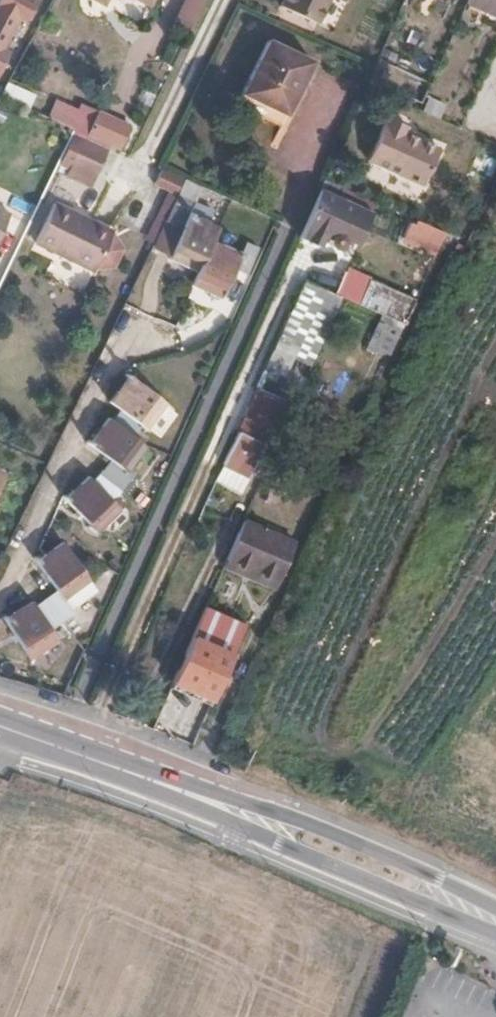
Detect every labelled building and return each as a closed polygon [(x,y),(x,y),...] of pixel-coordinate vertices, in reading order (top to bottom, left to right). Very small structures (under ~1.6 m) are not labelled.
[(33,0),(0,0),(0,69),(8,54),(1,50),(16,20),(24,24),(35,1),(33,0)] [(77,1),(94,11),(100,0),(77,0),(77,1)] [(143,10),(148,0),(124,0),(143,10)] [(206,0),(186,0),(174,24),(190,33),(206,0)] [(320,3),(335,10),(337,5),(376,22),(386,0),(321,0),(320,3)] [(465,4),(495,18),(495,0),(467,0),(465,4)] [(300,86),(312,63),(267,40),(241,93),(292,118),(305,90),(300,86)] [(0,94),(0,98),(28,110),(35,94),(7,82),(0,94)] [(445,105),(427,97),(420,111),(439,120),(445,105)] [(58,124),(118,151),(130,124),(97,110),(96,112),(68,101),(58,124)] [(421,185),(436,148),(402,133),(406,127),(386,118),(383,125),(382,124),(365,162),(421,185)] [(89,189),(107,148),(72,133),(56,166),(66,171),(63,178),(89,189)] [(161,170),(155,183),(176,193),(182,179),(161,170)] [(324,180),(302,229),(334,242),(338,234),(367,248),(374,232),(380,234),(390,211),(324,180)] [(166,262),(198,276),(214,240),(219,229),(188,214),(192,205),(176,199),(165,222),(181,229),(166,262)] [(76,268),(96,227),(51,205),(31,247),(76,268)] [(0,212),(0,237),(10,217),(0,212)] [(440,234),(412,221),(407,233),(436,246),(440,234)] [(112,235),(96,227),(76,268),(91,275),(112,235)] [(237,267),(252,274),(263,249),(248,242),(244,252),(214,240),(198,276),(193,287),(221,300),(237,267)] [(377,317),(400,327),(411,302),(379,288),(377,294),(340,278),(332,297),(377,317)] [(302,283),(264,368),(278,375),(283,363),(288,365),(292,356),(303,361),(332,297),(302,283)] [(376,347),(389,353),(400,327),(377,317),(364,348),(374,353),(376,347)] [(114,419),(136,439),(146,425),(150,429),(169,403),(133,374),(113,398),(123,408),(114,419)] [(254,390),(224,457),(255,471),(272,433),(269,430),(281,402),(254,390)] [(146,445),(136,439),(114,419),(108,415),(89,440),(111,459),(101,470),(121,491),(132,478),(127,472),(146,445)] [(111,504),(121,491),(101,470),(92,480),(86,475),(63,496),(95,532),(117,511),(111,504)] [(293,542),(244,519),(227,558),(275,580),(293,542)] [(89,583),(61,544),(36,563),(55,592),(34,608),(30,603),(4,621),(29,661),(57,643),(49,632),(72,615),(63,602),(89,583)] [(227,558),(223,567),(272,589),(275,580),(227,558)] [(174,682),(212,699),(244,623),(225,614),(210,644),(193,636),(174,682)]
